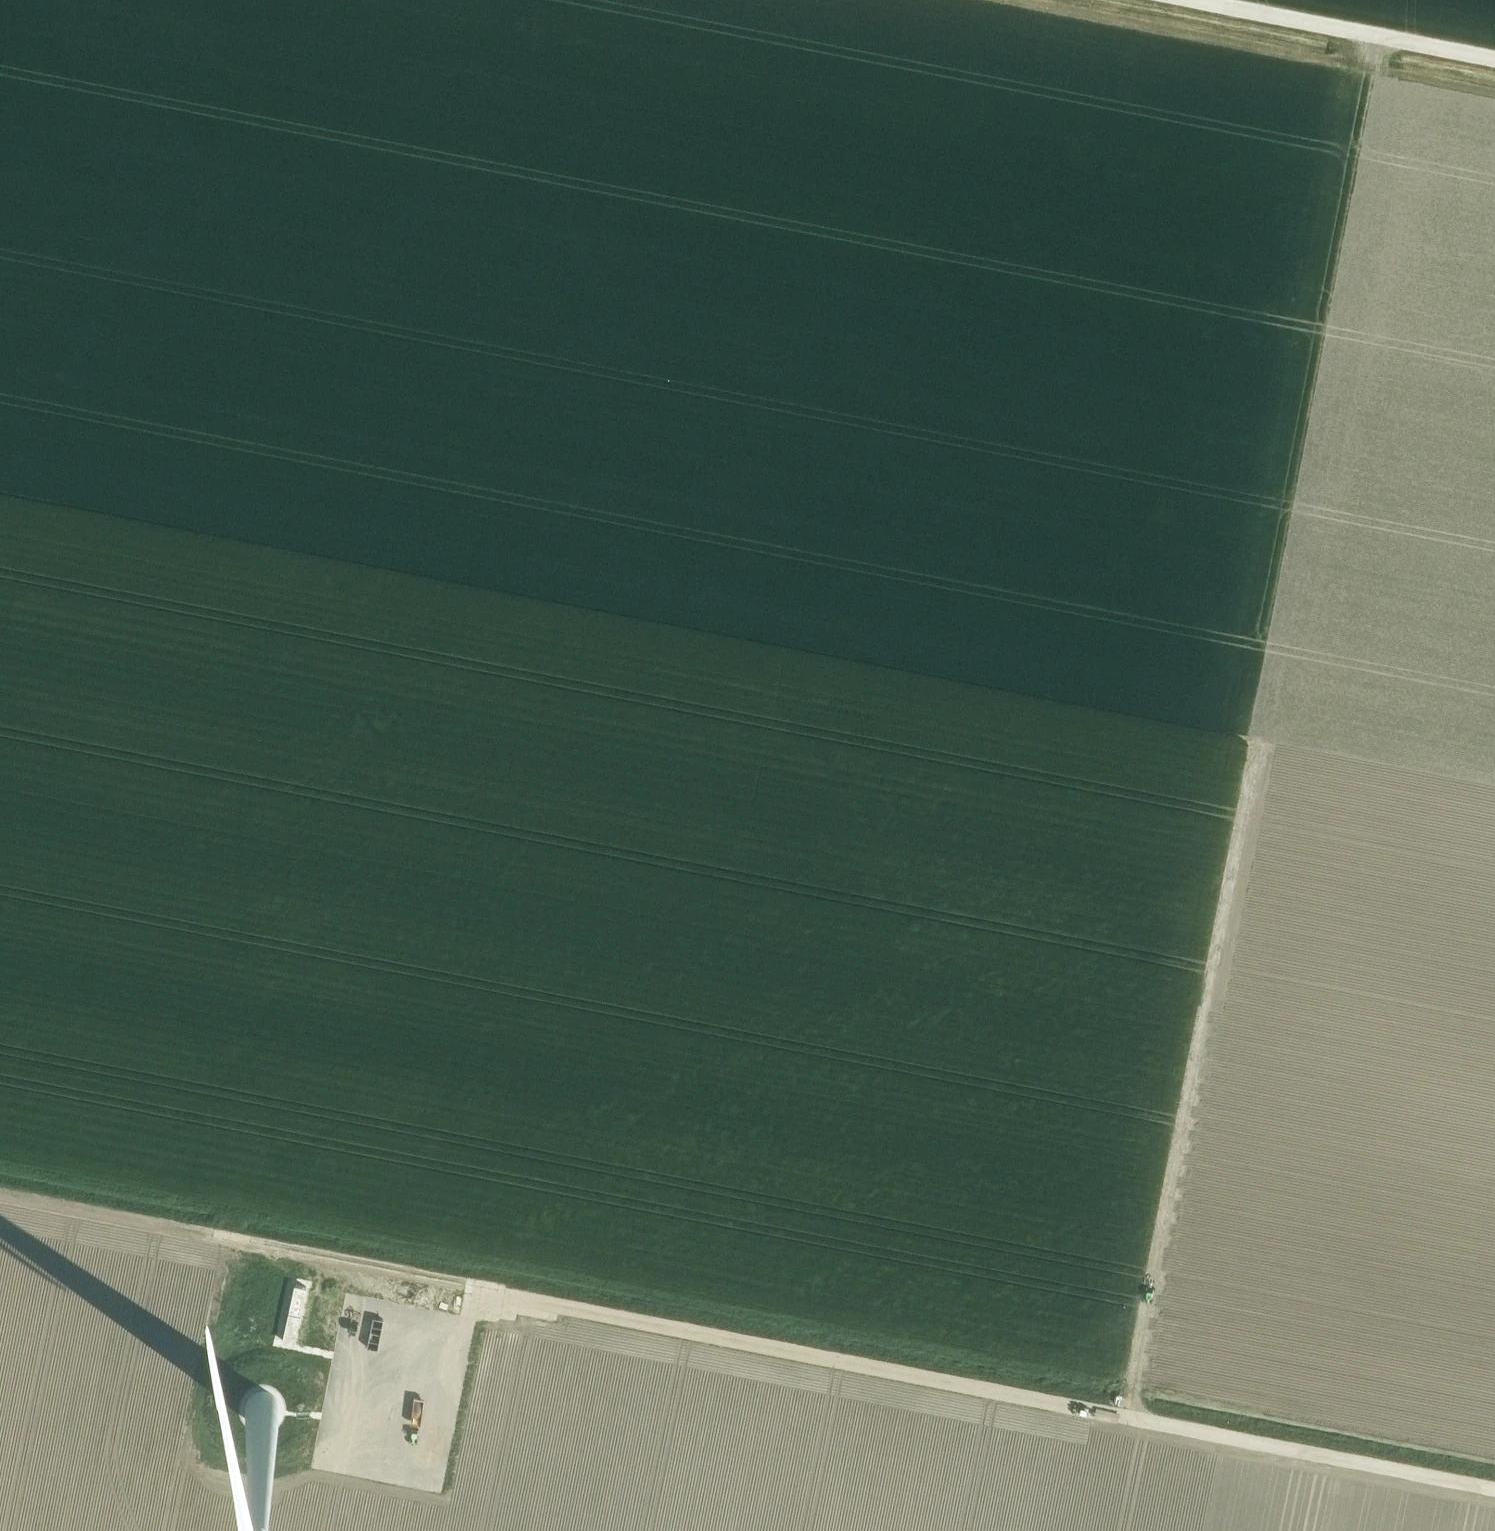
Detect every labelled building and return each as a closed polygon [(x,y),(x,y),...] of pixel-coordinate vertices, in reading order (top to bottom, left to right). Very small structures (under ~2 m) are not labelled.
[(294,1343),(306,1287),(294,1284),(282,1340),(294,1343)] [(242,1405),(242,1407),(242,1410),(243,1412),(244,1415),(245,1417),(246,1419),(248,1421),(249,1423),(251,1424),(254,1425),(256,1426),(258,1427),(261,1427),(263,1427),(266,1427),(268,1426),(271,1425),(273,1424),(275,1423),(277,1421),(278,1419),(280,1417),(281,1415),(282,1412),(282,1410),(282,1407),(282,1405),(282,1402),(281,1400),(280,1398),(278,1396),(277,1394),(275,1392),(273,1390),(271,1389),(268,1388),(266,1388),(263,1387),(261,1387),(258,1388),(256,1388),(254,1389),(251,1390),(249,1392),(248,1394),(246,1396),(245,1398),(244,1400),(243,1402),(242,1405)]
